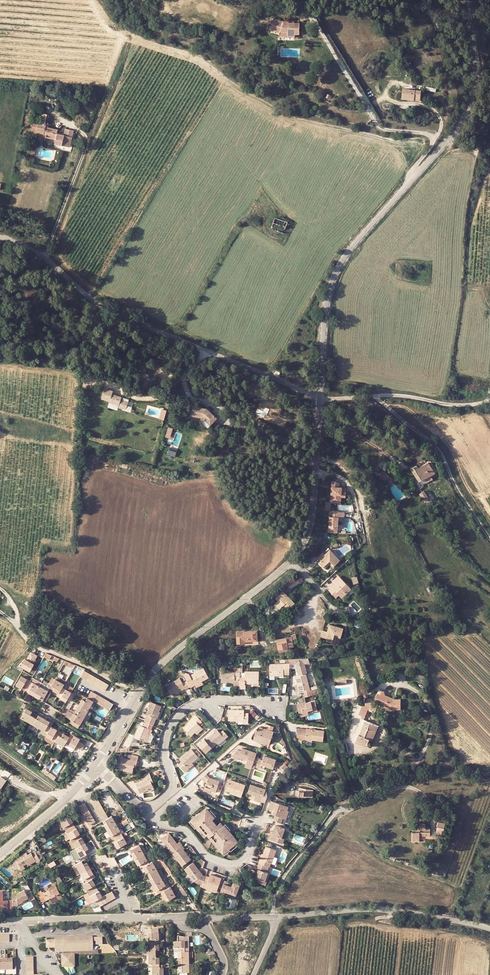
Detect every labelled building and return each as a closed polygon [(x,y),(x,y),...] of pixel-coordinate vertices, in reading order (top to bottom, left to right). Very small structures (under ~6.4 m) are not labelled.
[(271,29),(268,28),(268,31),(270,32),(270,33),(279,35),(280,33),(288,33),(288,38),(295,38),(295,36),(299,36),(299,25),(293,25),(288,24),(288,23),(283,23),(273,20),(271,29)] [(403,88),(401,98),(414,100),(414,96),(421,97),(421,91),(403,88)] [(58,131),(55,131),(47,129),(45,129),(46,125),(43,125),(44,116),(37,115),(35,125),(29,123),(28,132),(33,133),(44,136),(44,140),(56,142),(55,145),(70,148),(72,138),(64,136),(57,135),(58,131)] [(73,131),(65,130),(64,136),(72,138),(73,131)] [(147,365),(139,364),(138,372),(146,374),(147,365)] [(113,391),(105,388),(102,399),(109,401),(109,402),(119,405),(118,407),(126,409),(129,399),(122,397),(121,400),(120,399),(121,397),(112,394),(113,391)] [(192,406),(190,415),(203,417),(211,425),(217,418),(207,409),(192,406)] [(418,481),(423,478),(429,475),(434,472),(427,462),(417,467),(415,465),(410,468),(418,481)] [(384,471),(383,472),(381,479),(384,483),(389,478),(384,471)] [(330,482),(329,503),(339,504),(340,497),(344,498),(344,490),(343,488),(340,488),(340,489),(338,489),(338,487),(338,484),(334,482),(330,482)] [(423,490),(419,493),(423,500),(428,497),(423,490)] [(343,513),(329,512),(328,528),(327,528),(327,533),(337,533),(337,517),(343,518),(343,513)] [(317,561),(321,565),(329,558),(335,563),(340,558),(329,548),(323,553),(322,551),(316,556),(319,560),(317,561)] [(328,562),(332,566),(335,563),(329,558),(321,565),(323,567),(328,562)] [(294,576),(286,581),(288,586),(296,581),(294,576)] [(348,592),(344,588),(348,584),(341,576),(336,581),(338,582),(333,587),(331,585),(329,588),(336,596),(339,594),(342,597),(348,592)] [(287,601),(283,596),(284,594),(281,591),(273,599),(276,602),(273,605),(277,610),(281,607),(285,611),(293,604),(289,600),(287,601)] [(292,615),(296,620),(304,614),(300,609),(292,615)] [(326,640),(332,641),(333,632),(341,634),(342,626),(327,623),(326,631),(321,630),(321,636),(326,637),(326,640)] [(236,644),(242,644),(242,642),(256,642),(256,632),(236,633),(236,644)] [(333,632),(332,641),(334,641),(335,636),(340,636),(341,634),(333,632)] [(277,643),(288,643),(288,647),(292,646),(291,639),(295,639),(295,633),(290,634),(290,636),(277,638),(277,643)] [(37,655),(31,652),(26,659),(24,658),(19,664),(30,671),(35,662),(34,661),(37,655)] [(269,665),(269,678),(282,678),(282,676),(288,676),(288,665),(269,665)] [(188,675),(187,673),(183,675),(186,681),(190,678),(191,680),(194,685),(201,681),(208,678),(202,668),(188,675)] [(108,684),(84,670),(80,676),(105,691),(108,684)] [(235,687),(239,687),(239,678),(239,677),(235,677),(234,673),(221,673),(221,684),(228,684),(235,684),(235,687)] [(245,678),(239,678),(239,687),(245,688),(245,684),(252,685),(258,685),(259,673),(245,673),(245,678)] [(26,686),(30,680),(21,675),(15,685),(21,688),(23,684),(26,686)] [(32,676),(32,677),(30,680),(39,684),(41,681),(32,676)] [(53,679),(62,684),(64,681),(55,676),(53,679)] [(303,693),(305,699),(317,695),(315,690),(309,691),(305,677),(295,680),(299,694),(303,693)] [(48,689),(50,685),(53,679),(50,678),(46,684),(41,681),(39,684),(47,689),(48,689)] [(57,693),(61,687),(62,684),(53,679),(50,685),(54,687),(52,691),(57,693)] [(184,689),(189,687),(187,683),(187,682),(186,681),(181,683),(178,679),(165,685),(170,694),(183,688),(184,689)] [(29,688),(27,692),(33,695),(39,684),(30,680),(26,686),(29,688)] [(47,689),(39,684),(33,695),(38,698),(41,694),(44,696),(47,689)] [(60,699),(64,702),(70,692),(61,687),(57,693),(61,696),(60,699)] [(108,701),(90,691),(86,697),(92,700),(105,708),(108,701)] [(87,710),(92,700),(86,697),(85,700),(80,699),(77,704),(87,710)] [(378,697),(375,704),(379,706),(381,707),(380,709),(389,713),(389,710),(397,709),(397,713),(402,712),(401,701),(392,702),(385,698),(384,700),(378,697)] [(306,704),(305,699),(296,701),(298,705),(296,706),(300,719),(308,716),(308,714),(316,712),(313,702),(306,704)] [(152,725),(154,719),(157,712),(160,707),(150,703),(144,714),(148,716),(145,722),(152,725)] [(87,710),(77,704),(74,710),(77,712),(75,715),(81,719),(87,710)] [(371,711),(371,713),(375,715),(379,706),(375,704),(371,711)] [(20,718),(28,722),(32,715),(30,714),(31,711),(26,708),(20,718)] [(366,724),(371,713),(371,711),(367,709),(365,709),(361,719),(364,720),(363,723),(366,724)] [(67,710),(63,716),(69,719),(68,719),(72,721),(70,724),(76,728),(81,719),(75,715),(72,713),(68,711),(67,710)] [(87,710),(81,719),(86,721),(91,712),(87,710)] [(236,721),(243,721),(243,724),(248,724),(248,714),(243,714),(244,710),(228,710),(228,721),(236,721)] [(36,717),(32,715),(28,722),(37,728),(43,718),(38,715),(36,717)] [(188,724),(183,728),(189,736),(193,733),(200,728),(198,726),(202,723),(200,722),(196,717),(195,716),(192,718),(193,720),(188,724)] [(49,722),(43,718),(37,728),(46,733),(50,726),(52,723),(49,722)] [(150,732),(153,726),(152,725),(145,722),(142,728),(138,726),(133,738),(143,742),(148,731),(150,732)] [(259,731),(257,730),(254,738),(265,742),(264,743),(269,745),(274,732),(272,731),(274,727),(265,724),(264,728),(260,727),(259,731)] [(377,728),(366,724),(357,747),(364,749),(365,745),(369,747),(370,745),(377,728)] [(50,726),(46,733),(45,735),(54,741),(57,734),(55,733),(57,730),(50,726)] [(298,732),(297,740),(312,742),(312,740),(323,741),(324,730),(307,728),(307,729),(306,733),(298,732)] [(380,730),(377,728),(370,745),(374,746),(380,730)] [(223,738),(225,740),(229,737),(223,730),(219,733),(216,730),(205,740),(212,748),(216,744),(223,738)] [(54,741),(63,746),(64,743),(68,736),(63,733),(61,736),(57,734),(54,741)] [(54,741),(45,735),(42,739),(52,744),(54,741)] [(79,739),(74,736),(72,739),(70,737),(68,736),(64,743),(73,748),(74,746),(77,741),(79,739)] [(218,747),(225,740),(223,738),(216,744),(218,747)] [(63,746),(54,741),(52,744),(52,745),(60,750),(63,746)] [(247,762),(245,765),(252,767),(256,753),(240,747),(240,749),(236,748),(233,756),(235,757),(234,759),(238,760),(239,759),(247,762)] [(185,773),(188,770),(186,768),(191,764),(198,758),(193,753),(190,750),(178,760),(181,763),(178,765),(185,773)] [(132,772),(133,766),(136,767),(138,758),(131,757),(130,756),(129,760),(119,757),(117,768),(132,772)] [(259,759),(256,767),(264,769),(265,766),(273,768),(274,767),(275,761),(276,760),(264,756),(263,761),(259,759)] [(282,763),(278,768),(280,770),(286,765),(283,762),(282,763)] [(48,770),(46,774),(53,779),(55,776),(48,770)] [(153,782),(149,773),(142,776),(143,780),(135,784),(140,794),(147,791),(153,788),(151,783),(153,782)] [(204,775),(200,779),(202,782),(206,783),(203,791),(209,793),(210,791),(215,793),(219,781),(207,777),(204,775)] [(234,794),(242,797),(246,785),(230,779),(226,789),(232,791),(235,792),(234,794)] [(248,793),(256,796),(262,798),(261,801),(265,802),(267,796),(266,790),(251,784),(248,793)] [(275,815),(273,820),(282,823),(283,819),(286,820),(289,812),(287,811),(288,807),(271,801),(268,809),(273,811),(272,814),(275,815)] [(227,831),(222,825),(220,822),(216,825),(210,819),(213,817),(206,808),(197,816),(196,814),(189,820),(193,824),(192,825),(197,832),(198,831),(201,833),(203,831),(208,837),(209,836),(214,842),(213,843),(222,854),(228,849),(234,844),(237,842),(227,831)] [(59,821),(64,830),(71,826),(69,824),(72,822),(68,814),(58,820),(59,821)] [(101,823),(105,829),(114,824),(109,815),(102,819),(104,822),(101,823)] [(56,823),(61,832),(64,830),(59,821),(56,823)] [(114,824),(105,829),(108,835),(111,833),(113,837),(119,834),(114,824)] [(285,828),(276,824),(274,831),(270,840),(282,844),(284,839),(282,838),(285,828)] [(426,824),(419,824),(419,828),(412,828),(412,837),(418,837),(418,835),(429,836),(429,828),(425,828),(426,824)] [(69,838),(75,835),(78,833),(75,827),(72,829),(71,826),(64,830),(69,838)] [(115,847),(124,842),(119,834),(113,837),(115,840),(112,841),(115,847)] [(162,839),(172,853),(182,845),(179,842),(177,844),(169,834),(162,839)] [(77,838),(75,835),(69,838),(74,847),(83,842),(80,836),(77,838)] [(86,847),(83,842),(74,847),(79,856),(85,852),(83,849),(86,847)] [(129,852),(132,858),(143,853),(138,845),(131,849),(132,851),(129,852)] [(185,848),(182,845),(172,853),(182,865),(190,858),(183,849),(185,848)] [(75,858),(79,856),(74,847),(70,849),(75,858)] [(265,855),(262,864),(269,867),(269,866),(271,866),(271,864),(273,864),(278,851),(268,847),(265,855)] [(22,855),(15,859),(15,858),(12,860),(17,869),(19,870),(22,870),(25,869),(24,866),(27,864),(28,866),(36,861),(37,863),(41,861),(36,853),(35,852),(32,854),(30,850),(25,853),(27,855),(23,858),(22,855)] [(39,850),(36,853),(41,861),(42,862),(44,860),(39,850)] [(148,861),(143,853),(132,858),(135,863),(137,862),(140,866),(148,861)] [(165,865),(162,861),(158,855),(155,857),(162,866),(165,865)] [(79,873),(88,867),(85,861),(83,863),(80,859),(73,863),(74,864),(79,873)] [(156,870),(150,860),(148,861),(140,866),(143,871),(146,870),(148,874),(156,870)] [(197,883),(203,885),(205,876),(202,875),(203,875),(193,863),(185,868),(195,881),(196,880),(197,883)] [(266,873),(269,867),(262,864),(259,863),(257,870),(259,871),(257,874),(256,878),(259,880),(258,882),(265,884),(268,873),(266,873)] [(75,875),(79,873),(74,864),(70,866),(75,875)] [(79,873),(84,882),(90,878),(88,875),(91,873),(88,867),(79,873)] [(147,879),(150,884),(160,878),(156,870),(148,874),(150,877),(147,879)] [(53,876),(58,885),(62,883),(56,874),(53,876)] [(210,876),(206,875),(205,876),(203,885),(202,886),(208,888),(208,885),(213,887),(212,889),(216,891),(221,878),(210,874),(210,876)] [(93,883),(90,878),(84,882),(80,884),(85,892),(92,888),(90,885),(93,883)] [(160,878),(150,884),(153,891),(156,888),(158,891),(166,887),(160,878)] [(226,879),(222,889),(221,891),(226,893),(227,891),(237,895),(241,884),(234,881),(234,883),(233,885),(229,884),(230,882),(231,881),(226,879)] [(47,889),(40,893),(41,894),(54,887),(53,884),(46,888),(47,889)] [(173,895),(168,886),(166,887),(158,891),(162,898),(164,896),(166,899),(173,895)] [(40,893),(38,890),(35,892),(40,902),(46,898),(50,904),(61,898),(54,887),(41,894),(40,893)] [(90,901),(95,899),(97,897),(100,896),(97,890),(94,892),(92,888),(85,892),(90,901)] [(10,906),(10,911),(12,911),(12,905),(15,905),(15,902),(17,902),(26,898),(22,889),(15,893),(10,893),(10,900),(10,906)] [(27,893),(30,898),(22,902),(26,910),(38,904),(32,890),(27,893)] [(10,911),(10,906),(10,900),(1,900),(2,892),(0,892),(0,906),(0,911),(10,911)] [(90,901),(85,892),(82,894),(87,903),(90,901)] [(145,945),(153,945),(153,941),(157,941),(157,935),(145,935),(145,945)] [(62,951),(71,950),(91,950),(90,937),(53,938),(53,941),(45,941),(45,948),(54,948),(54,950),(62,951)] [(174,947),(174,953),(182,953),(182,943),(171,943),(171,947),(174,947)] [(153,945),(145,945),(145,950),(145,955),(153,955),(153,951),(157,951),(157,945),(153,945)] [(71,950),(62,951),(62,955),(61,955),(61,966),(72,966),(72,955),(71,954),(71,950)] [(186,953),(182,953),(174,953),(174,960),(178,960),(178,963),(186,963),(186,959),(186,953)] [(4,955),(5,970),(15,970),(15,960),(7,960),(7,955),(4,955)] [(149,965),(150,965),(157,965),(157,959),(154,959),(155,955),(153,955),(145,955),(146,963),(148,963),(149,965)] [(175,967),(175,973),(187,973),(191,973),(191,966),(186,966),(186,963),(178,963),(178,967),(175,967)] [(150,974),(161,974),(161,970),(157,970),(157,965),(150,965),(150,974)]
